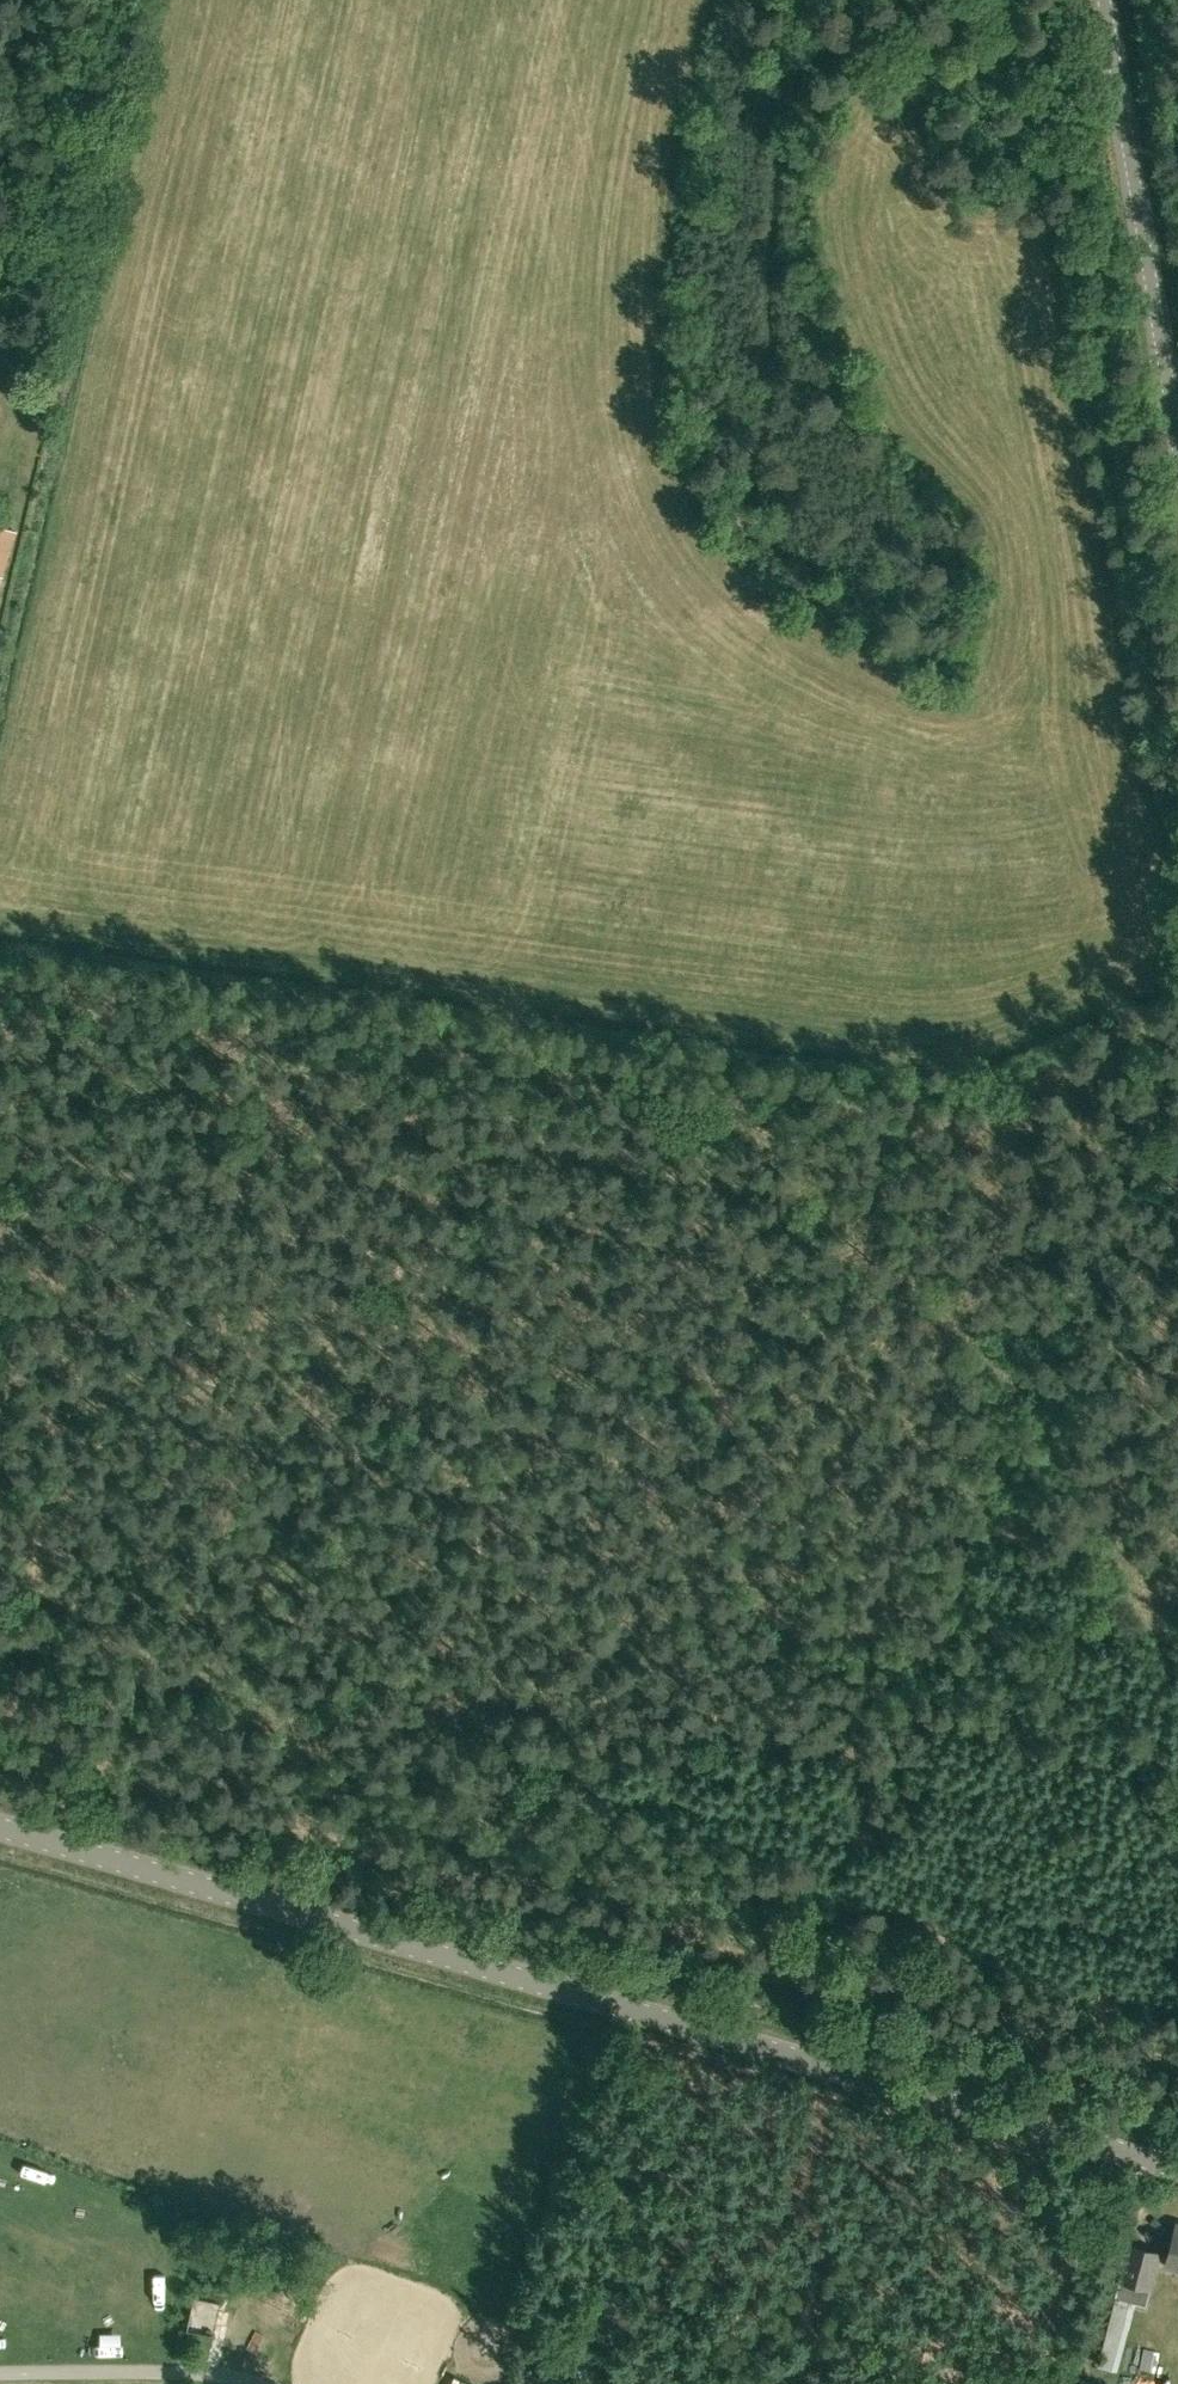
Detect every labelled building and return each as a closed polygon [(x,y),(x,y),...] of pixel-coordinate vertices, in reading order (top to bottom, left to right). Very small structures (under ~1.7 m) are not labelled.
[(3,576),(18,531),(0,525),(0,576),(3,576)] [(1177,2268),(1177,2224),(1177,2223),(1166,2265),(1177,2268)] [(1121,2279),(1134,2284),(1149,2288),(1159,2252),(1131,2244),(1121,2279)] [(1134,2284),(1121,2279),(1098,2365),(1113,2370),(1134,2284)]
